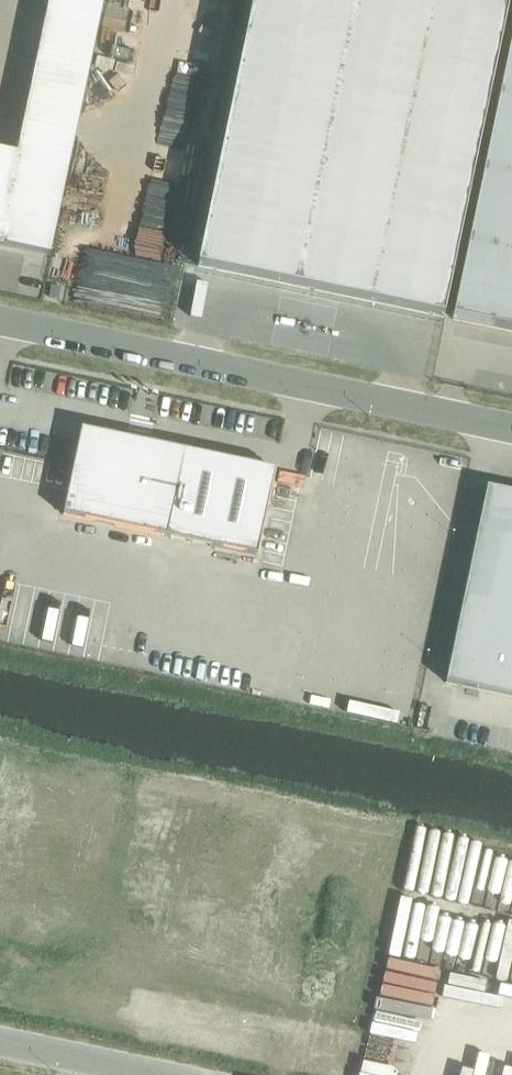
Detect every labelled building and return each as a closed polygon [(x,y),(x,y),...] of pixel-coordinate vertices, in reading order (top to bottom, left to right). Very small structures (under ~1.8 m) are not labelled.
[(198,267),(444,318),(510,0),(253,0),(198,267)] [(453,320),(511,333),(511,35),(453,320)] [(81,430),(63,516),(257,557),(275,470),(146,443),(147,439),(130,435),(129,440),(81,430)] [(445,684),(511,698),(511,493),(495,489),(487,487),(445,684)]
